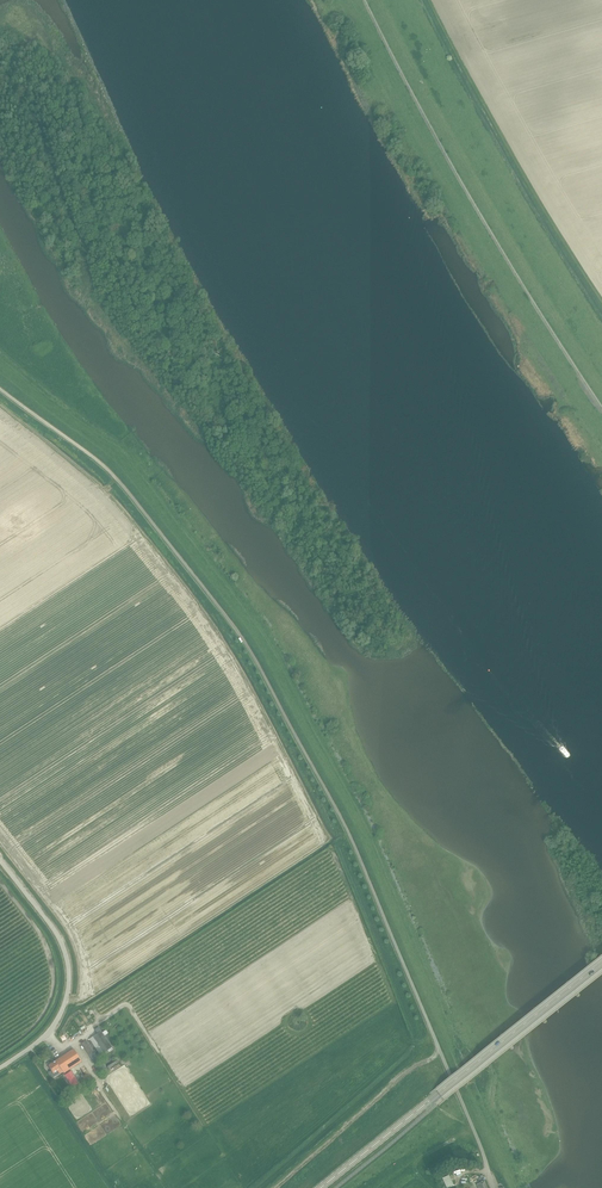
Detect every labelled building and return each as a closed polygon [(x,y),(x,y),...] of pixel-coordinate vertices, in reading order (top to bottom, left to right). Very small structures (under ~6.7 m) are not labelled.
[(566,983),(566,984),(576,997),(577,997),(578,997),(579,997),(579,996),(580,996),(580,995),(580,994),(570,981),(569,981),(568,981),(567,981),(567,982),(566,982),(566,983)] [(533,1009),(533,1010),(543,1023),(544,1023),(545,1023),(546,1023),(547,1023),(547,1022),(547,1021),(547,1020),(537,1007),(536,1007),(535,1007),(534,1007),(533,1008),(533,1009)] [(104,1053),(112,1047),(99,1027),(95,1030),(98,1034),(94,1036),(104,1053)] [(95,1063),(101,1059),(99,1055),(97,1056),(87,1040),(82,1043),(95,1063)] [(74,1049),(48,1066),(53,1074),(58,1071),(59,1074),(63,1071),(64,1073),(82,1061),(74,1049)] [(71,1071),(65,1075),(73,1087),(79,1083),(71,1071)]
